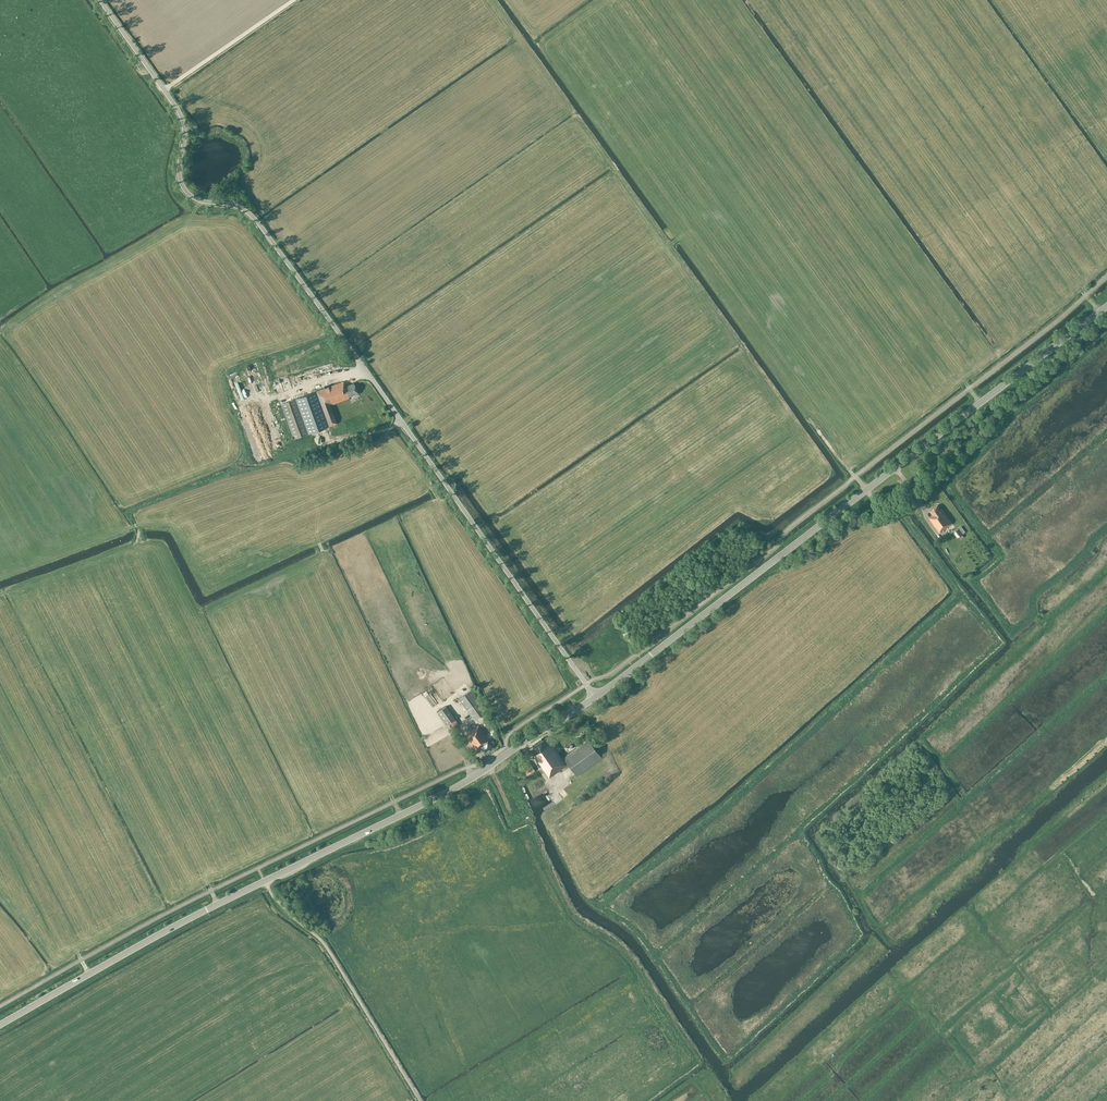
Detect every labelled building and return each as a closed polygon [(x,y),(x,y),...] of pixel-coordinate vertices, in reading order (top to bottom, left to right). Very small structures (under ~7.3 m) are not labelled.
[(344,386),(343,382),(281,405),(294,439),(337,423),(330,405),(349,398),(348,397),(358,393),(354,383),(344,386)] [(933,516),(929,518),(940,532),(952,523),(942,509),(941,510),(938,505),(930,511),(933,516)] [(954,532),(958,538),(965,532),(961,527),(954,532)] [(486,712),(474,695),(471,690),(459,699),(474,721),(476,719),(482,727),(489,721),(484,714),(486,712)] [(446,725),(450,723),(453,728),(458,725),(454,719),(455,719),(446,706),(437,713),(446,725)] [(478,725),(465,734),(476,750),(480,747),(484,753),(493,747),(488,741),(489,740),(478,725)] [(534,746),(530,749),(549,777),(567,765),(547,737),(543,740),(542,738),(533,745),(534,746)] [(589,740),(564,757),(578,776),(602,758),(589,740)] [(528,775),(535,770),(530,763),(523,768),(528,775)]
